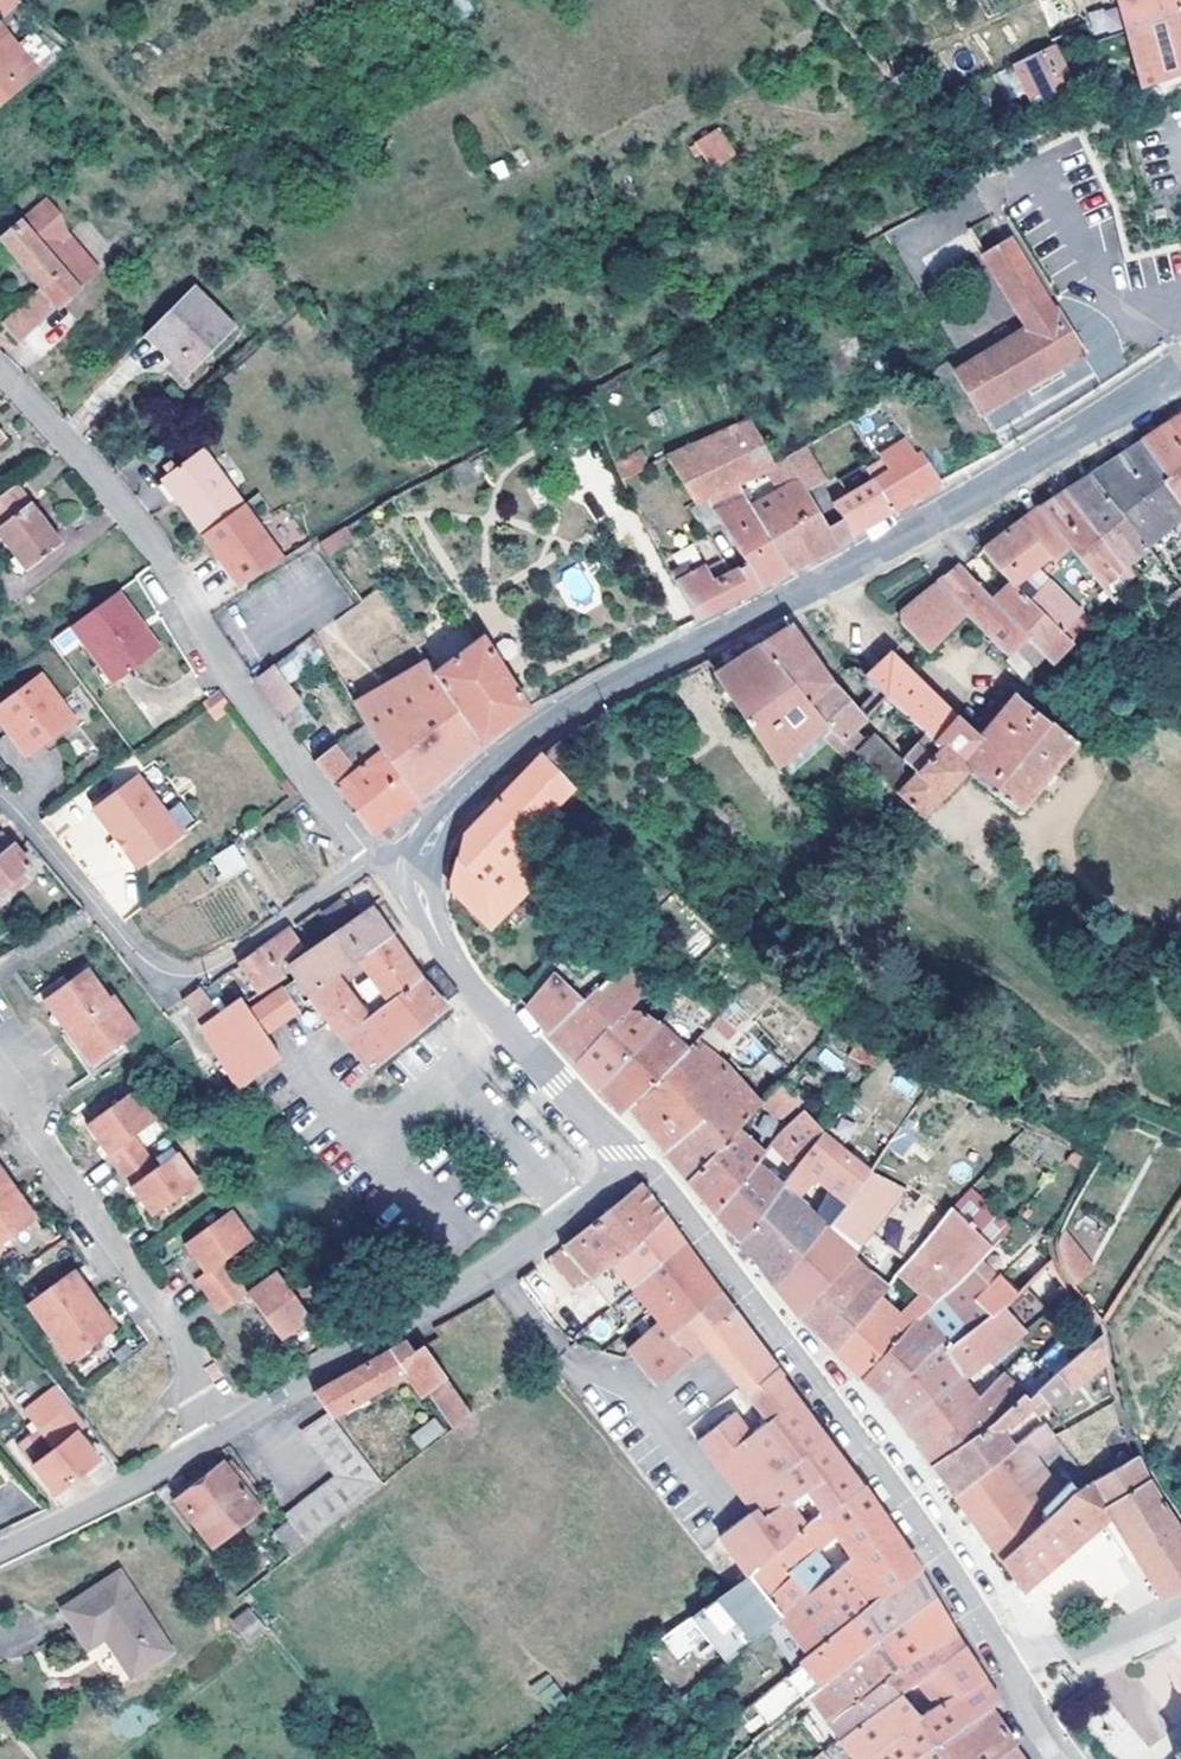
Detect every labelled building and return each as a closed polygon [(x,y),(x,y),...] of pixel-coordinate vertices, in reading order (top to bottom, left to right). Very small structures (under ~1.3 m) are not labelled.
[(1138,87),(1180,73),(1180,0),(1114,0),(1138,87)] [(70,43),(58,30),(14,3),(0,14),(0,41),(5,47),(30,76),(70,43)] [(1120,27),(1114,5),(1087,13),(1093,34),(1120,27)] [(30,76),(5,47),(0,52),(0,100),(30,76)] [(1036,95),(1041,106),(1070,92),(1050,48),(1009,67),(1024,99),(1036,95)] [(694,142),(712,170),(737,153),(718,125),(694,142)] [(968,190),(958,195),(962,204),(974,198),(968,190)] [(0,236),(0,244),(36,286),(43,295),(18,318),(11,311),(0,320),(0,331),(11,343),(85,277),(53,240),(60,234),(55,217),(42,201),(0,236)] [(53,240),(85,277),(92,270),(60,234),(53,240)] [(974,415),(1075,352),(1051,312),(1047,311),(1002,239),(975,254),(1020,328),(958,367),(949,373),(974,415)] [(233,325),(192,285),(145,332),(170,357),(165,362),(181,376),(233,325)] [(36,286),(11,311),(18,318),(43,295),(36,286)] [(170,357),(145,332),(140,336),(165,362),(170,357)] [(992,431),(1014,416),(1005,403),(983,417),(992,431)] [(1155,432),(1138,442),(1180,504),(1180,415),(1155,432)] [(733,484),(788,570),(849,534),(836,513),(821,522),(804,493),(821,482),(825,486),(838,478),(870,458),(848,418),(770,464),(762,471),(773,491),(759,500),(747,480),(733,484)] [(662,457),(661,457),(689,504),(700,499),(744,566),(758,587),(774,578),(788,570),(733,484),(747,480),(762,471),(770,464),(750,419),(672,454),(668,448),(661,451),(662,457)] [(917,451),(914,452),(911,454),(902,440),(874,457),(883,471),(845,494),(840,498),(830,503),(836,513),(849,534),(904,501),(936,482),(917,451)] [(1138,442),(1114,458),(1087,475),(1146,549),(1180,521),(1180,504),(1138,442)] [(163,502),(191,536),(230,502),(186,449),(146,483),(149,486),(163,502)] [(654,460),(646,449),(611,465),(619,481),(655,464),(654,460)] [(1135,582),(1156,562),(1146,549),(1087,475),(1074,484),(1061,491),(1135,582)] [(163,502),(149,486),(145,491),(158,505),(163,502)] [(836,493),(840,498),(845,494),(842,488),(836,493)] [(18,490),(0,502),(0,543),(24,577),(60,551),(18,490)] [(1135,582),(1061,491),(1049,499),(1035,510),(1019,522),(1045,556),(1049,561),(1067,548),(1110,604),(1135,582)] [(195,539),(233,588),(275,560),(236,510),(195,539)] [(1045,556),(1019,522),(997,537),(979,550),(1002,582),(1008,577),(1013,581),(1030,567),(1045,556)] [(354,541),(345,526),(316,544),(327,559),(354,541)] [(724,575),(706,546),(670,567),(676,580),(699,568),(708,584),(724,575)] [(576,565),(559,575),(576,603),(593,593),(576,565)] [(744,566),(724,575),(738,598),(758,587),(744,566)] [(989,601),(959,566),(948,574),(936,583),(962,616),(967,621),(989,601)] [(1037,655),(1046,665),(1085,624),(1030,567),(1013,581),(1008,577),(1002,582),(1006,586),(989,601),(1037,655)] [(738,598),(724,575),(708,584),(699,568),(676,580),(670,582),(691,622),(719,608),(738,598)] [(962,616),(936,583),(898,614),(898,625),(906,635),(923,653),(962,616)] [(1180,603),(1180,595),(1176,589),(1157,608),(1165,619),(1180,603)] [(347,644),(395,617),(380,591),(332,619),(347,644)] [(119,597),(70,629),(98,669),(103,666),(115,684),(155,658),(138,634),(142,631),(119,597)] [(1014,676),(1037,655),(989,601),(967,621),(1014,676)] [(805,709),(829,685),(788,628),(755,648),(716,672),(712,675),(774,765),(815,731),(823,737),(828,732),(805,709)] [(406,634),(414,647),(422,642),(414,629),(406,634)] [(325,660),(309,633),(268,664),(289,688),(325,660)] [(428,669),(474,742),(503,723),(522,711),(476,638),(428,669)] [(973,740),(887,656),(877,666),(865,678),(862,681),(883,701),(923,739),(898,763),(871,737),(853,755),(857,759),(896,796),(918,815),(962,772),(1014,816),(1036,791),(1051,773),(1074,746),(1049,726),(1044,727),(1009,698),(973,740)] [(383,752),(413,800),(444,777),(459,759),(474,742),(428,669),(421,657),(398,672),(352,701),(356,711),(383,752)] [(103,666),(98,669),(110,687),(115,684),(103,666)] [(35,676),(0,701),(0,730),(21,758),(38,747),(52,737),(71,725),(35,676)] [(828,732),(840,743),(866,717),(857,708),(853,712),(829,685),(805,709),(828,732)] [(354,771),(383,752),(356,711),(326,735),(354,771)] [(326,735),(304,752),(367,834),(390,817),(413,800),(383,752),(354,771),(326,735)] [(58,746),(52,737),(38,747),(45,755),(58,746)] [(570,790),(540,757),(459,834),(448,870),(446,882),(447,893),(471,917),(486,930),(540,876),(531,868),(539,860),(520,842),(570,790)] [(880,812),(896,796),(857,759),(843,773),(880,812)] [(130,778),(86,811),(107,840),(99,847),(110,862),(119,856),(126,865),(127,866),(133,867),(173,837),(130,778)] [(14,884),(7,876),(16,869),(21,866),(0,841),(0,895),(14,884)] [(224,881),(248,868),(235,844),(211,857),(224,881)] [(119,856),(110,862),(122,878),(127,872),(127,866),(126,865),(119,856)] [(16,869),(7,876),(14,884),(23,877),(16,869)] [(325,910),(338,928),(351,919),(338,902),(325,910)] [(284,963),(293,976),(307,994),(386,935),(378,923),(368,908),(351,919),(338,928),(305,949),(284,963)] [(338,928),(325,910),(318,914),(315,911),(291,926),(305,949),(338,928)] [(286,930),(234,964),(246,982),(255,994),(284,976),(274,963),(296,947),(286,930)] [(325,1017),(340,1034),(417,979),(400,955),(386,935),(307,994),(325,1017)] [(588,940),(569,962),(583,975),(603,953),(588,940)] [(84,965),(40,998),(50,1012),(62,1029),(76,1047),(88,1064),(136,1027),(111,993),(107,995),(84,965)] [(547,975),(521,1007),(562,1053),(593,1088),(653,1027),(629,1004),(641,991),(645,987),(617,965),(580,1003),(547,975)] [(293,976),(280,987),(294,1006),(297,1010),(310,1026),(325,1017),(307,994),(293,976)] [(369,1071),(442,1009),(431,995),(417,979),(340,1034),(369,1071)] [(279,985),(243,1008),(261,1032),(297,1010),(294,1006),(280,987),(279,985)] [(171,1005),(187,1025),(193,1028),(210,1015),(189,990),(176,1001),(171,1005)] [(235,1086),(277,1054),(261,1032),(243,1008),(239,1003),(235,998),(210,1015),(193,1028),(235,1086)] [(667,1039),(683,1052),(692,1043),(702,1032),(685,1023),(667,1039)] [(722,1053),(728,1060),(746,1077),(769,1054),(775,1047),(751,1023),(722,1053)] [(653,1027),(593,1088),(601,1097),(617,1115),(624,1109),(683,1052),(667,1039),(653,1027)] [(683,1052),(624,1109),(636,1124),(660,1152),(687,1124),(672,1108),(716,1063),(692,1043),(683,1052)] [(687,1124),(660,1152),(669,1164),(683,1181),(734,1129),(759,1102),(722,1066),(716,1063),(672,1108),(687,1124)] [(915,1096),(919,1076),(894,1072),(890,1091),(915,1096)] [(794,1095),(780,1081),(761,1099),(773,1110),(781,1109),(794,1095)] [(172,1149),(154,1161),(143,1147),(132,1133),(150,1118),(128,1089),(81,1122),(93,1138),(116,1169),(138,1200),(148,1213),(195,1180),(172,1149)] [(802,1155),(821,1132),(799,1111),(775,1133),(802,1155)] [(734,1129),(683,1181),(698,1199),(709,1212),(753,1162),(761,1154),(759,1150),(734,1129)] [(865,1171),(821,1132),(802,1155),(793,1167),(778,1186),(733,1242),(750,1263),(768,1285),(824,1223),(838,1207),(865,1171)] [(916,1149),(892,1132),(865,1171),(886,1189),(916,1149)] [(793,1167),(802,1155),(775,1133),(765,1144),(793,1167)] [(753,1162),(709,1212),(721,1227),(733,1242),(778,1186),(753,1162)] [(32,1215),(11,1187),(0,1171),(0,1238),(32,1215)] [(824,1223),(768,1285),(786,1306),(801,1324),(807,1330),(829,1351),(869,1303),(880,1289),(844,1255),(866,1232),(901,1263),(933,1224),(886,1189),(865,1171),(838,1207),(849,1216),(845,1219),(848,1223),(837,1236),(824,1223)] [(649,1202),(636,1184),(588,1226),(559,1247),(585,1279),(599,1268),(602,1269),(662,1220),(649,1202)] [(260,1318),(274,1338),(305,1318),(271,1268),(242,1288),(232,1273),(220,1256),(248,1236),(227,1207),(180,1240),(190,1255),(200,1270),(191,1277),(202,1294),(215,1313),(243,1294),(260,1318)] [(869,1303),(829,1351),(835,1356),(859,1378),(919,1314),(934,1302),(953,1286),(986,1247),(945,1209),(933,1224),(901,1263),(894,1273),(918,1294),(890,1321),(869,1303)] [(599,1268),(585,1279),(607,1308),(628,1290),(680,1243),(669,1228),(662,1220),(602,1269),(599,1268)] [(1077,1265),(1054,1226),(1046,1240),(1051,1255),(1069,1284),(1077,1265)] [(688,1255),(680,1243),(628,1290),(656,1324),(663,1332),(680,1318),(699,1303),(714,1322),(728,1311),(696,1266),(688,1255)] [(41,1328),(63,1358),(111,1325),(89,1295),(69,1266),(21,1301),(41,1328)] [(964,1333),(944,1347),(937,1341),(880,1399),(887,1408),(926,1462),(1016,1395),(999,1372),(974,1389),(963,1374),(985,1359),(982,1355),(1005,1337),(1008,1340),(1041,1306),(1020,1285),(987,1319),(984,1317),(964,1333)] [(984,1317),(953,1286),(934,1302),(964,1333),(984,1317)] [(699,1303),(680,1318),(703,1345),(746,1396),(767,1378),(771,1380),(775,1377),(776,1375),(770,1366),(758,1349),(742,1329),(728,1311),(714,1322),(699,1303)] [(919,1314),(859,1378),(864,1383),(880,1399),(937,1341),(940,1338),(919,1314)] [(680,1318),(663,1332),(686,1359),(703,1345),(680,1318)] [(1027,1337),(1044,1346),(1053,1328),(1036,1319),(1027,1337)] [(656,1324),(622,1350),(651,1386),(677,1365),(686,1359),(663,1332),(656,1324)] [(1033,1414),(1100,1357),(1095,1335),(1046,1376),(1021,1399),(1026,1406),(1033,1414)] [(409,1351),(403,1341),(351,1371),(313,1393),(326,1412),(329,1415),(401,1374),(417,1397),(426,1392),(442,1416),(371,1473),(378,1482),(467,1412),(420,1345),(409,1351)] [(729,1412),(693,1439),(742,1497),(819,1438),(798,1409),(775,1377),(771,1380),(767,1378),(746,1396),(729,1412)] [(34,1430),(51,1451),(31,1468),(52,1493),(94,1458),(73,1432),(82,1426),(65,1406),(50,1387),(18,1411),(34,1430)] [(1016,1395),(926,1462),(937,1477),(950,1493),(1006,1449),(992,1431),(998,1424),(1001,1426),(1026,1406),(1021,1399),(1016,1395)] [(287,1522),(302,1542),(378,1482),(371,1473),(329,1415),(326,1412),(301,1432),(335,1477),(283,1519),(287,1522)] [(819,1438),(742,1497),(751,1508),(743,1514),(730,1498),(704,1517),(745,1574),(806,1522),(792,1504),(809,1492),(823,1509),(856,1488),(819,1438)] [(950,1493),(1013,1582),(1018,1589),(1029,1581),(1068,1548),(1106,1517),(1134,1559),(1158,1597),(1180,1585),(1180,1541),(1130,1456),(1065,1491),(1034,1521),(1007,1488),(1028,1471),(1019,1461),(1008,1448),(1006,1449),(950,1493)] [(254,1504),(219,1461),(172,1497),(208,1541),(254,1504)] [(806,1522),(745,1574),(688,1614),(721,1658),(776,1615),(800,1595),(783,1572),(831,1535),(848,1557),(885,1528),(856,1488),(823,1509),(806,1522)] [(270,1534),(286,1554),(302,1542),(287,1522),(270,1534)] [(848,1557),(831,1570),(861,1609),(912,1570),(902,1555),(900,1552),(890,1536),(885,1528),(848,1557)] [(800,1595),(776,1615),(804,1656),(861,1609),(831,1570),(800,1595)] [(919,1582),(912,1570),(861,1609),(804,1656),(786,1671),(804,1695),(867,1643),(929,1600),(919,1582)] [(84,1649),(95,1642),(102,1639),(128,1677),(169,1650),(117,1572),(66,1606),(58,1611),(84,1649)] [(867,1643),(804,1695),(838,1739),(899,1692),(914,1680),(957,1648),(937,1614),(929,1600),(867,1643)] [(246,1610),(232,1621),(246,1640),(260,1629),(246,1610)] [(957,1648),(914,1680),(931,1704),(917,1715),(899,1692),(838,1739),(852,1758),(853,1758),(911,1758),(984,1711),(993,1705),(980,1682),(973,1672),(957,1648)] [(547,1712),(566,1699),(547,1673),(529,1686),(547,1712)] [(738,1713),(749,1732),(764,1724),(753,1704),(738,1713)] [(911,1758),(995,1758),(1006,1750),(1009,1747),(997,1730),(984,1711),(911,1758)] [(838,1739),(827,1747),(835,1758),(850,1758),(852,1758),(838,1739)] [(1170,1755),(1175,1758),(1180,1758),(1180,1745),(1170,1755)] [(827,1747),(812,1758),(834,1758),(835,1758),(827,1747)] [(1006,1750),(995,1758),(1014,1758),(1006,1750)]
